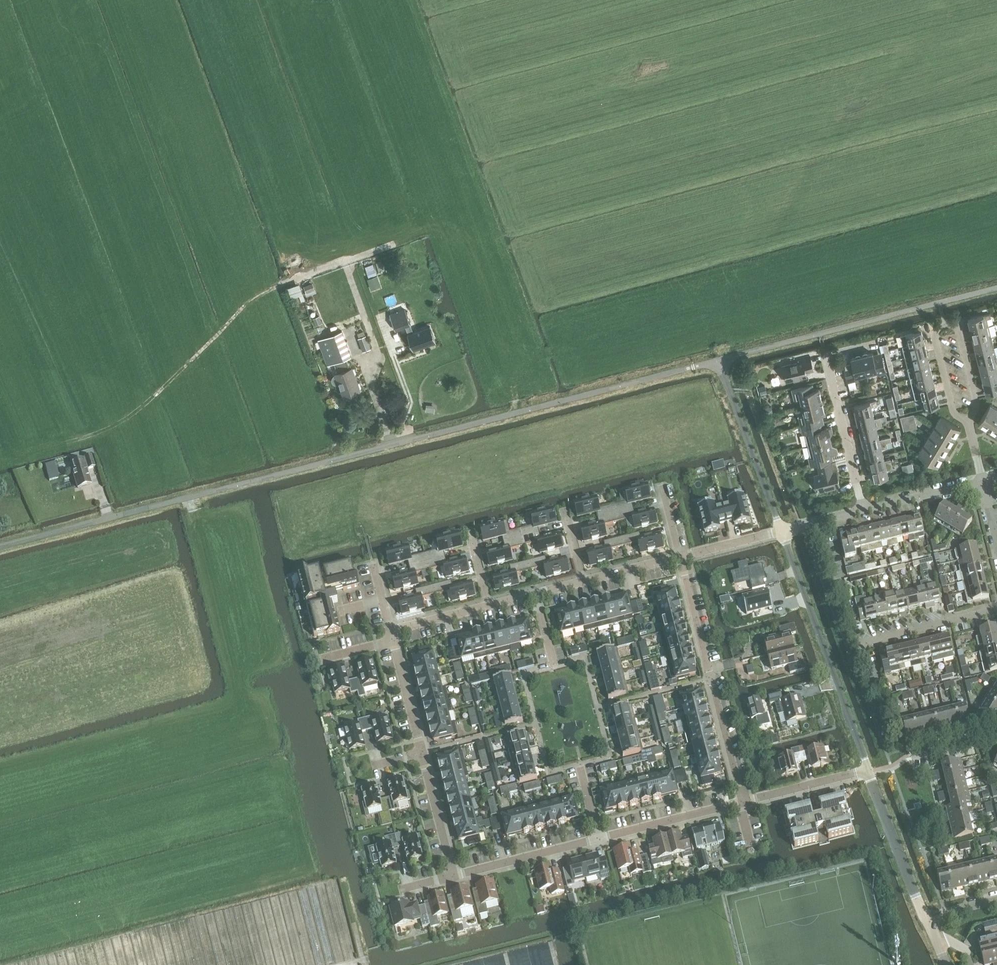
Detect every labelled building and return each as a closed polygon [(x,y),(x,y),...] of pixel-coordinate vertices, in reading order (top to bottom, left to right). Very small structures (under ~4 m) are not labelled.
[(367,271),(366,271),(369,277),(377,274),(374,268),(367,271)] [(378,275),(367,279),(371,289),(381,286),(378,275)] [(312,282),(304,285),(306,291),(307,293),(315,289),(312,282)] [(968,318),(970,329),(988,325),(987,318),(991,317),(990,313),(968,318)] [(319,315),(313,318),(316,325),(322,322),(319,315)] [(408,315),(392,320),(396,329),(411,324),(408,315)] [(430,325),(408,333),(414,349),(436,341),(430,325)] [(991,335),(988,325),(970,329),(973,340),(991,335)] [(342,330),(319,339),(328,364),(334,362),(346,357),(351,356),(342,330)] [(924,340),(922,330),(900,335),(902,346),(924,340)] [(359,337),(358,338),(362,351),(371,348),(366,335),(359,337)] [(994,346),(991,335),(973,340),(976,350),(994,346)] [(904,356),(927,351),(924,340),(902,346),(904,356)] [(978,361),(996,356),(994,346),(976,350),(978,361)] [(908,367),(913,365),(930,361),(927,351),(904,356),(907,368),(908,367)] [(873,354),(872,352),(861,355),(866,373),(876,370),(877,374),(886,372),(883,359),(881,352),(873,354)] [(805,371),(813,369),(810,355),(797,359),(798,361),(782,365),(786,381),(806,376),(805,371)] [(856,379),(856,375),(866,373),(861,355),(851,358),(851,359),(843,361),(845,368),(848,381),(856,379)] [(996,356),(978,361),(981,371),(996,367),(996,360),(996,356)] [(333,376),(333,379),(333,380),(333,381),(335,382),(337,383),(339,382),(344,395),(349,397),(356,395),(359,390),(360,389),(352,366),(350,367),(346,357),(334,362),(337,371),(336,372),(336,374),(334,374),(333,376)] [(908,367),(910,377),(932,372),(930,361),(913,365),(908,367)] [(996,379),(996,367),(981,371),(983,382),(996,379)] [(910,377),(913,388),(935,382),(932,372),(910,377)] [(983,382),(986,393),(996,390),(996,379),(983,382)] [(937,393),(935,382),(913,388),(916,398),(921,397),(920,397),(937,393)] [(791,389),(794,399),(796,399),(800,398),(802,405),(823,400),(820,388),(814,389),(813,383),(791,389)] [(940,404),(937,393),(920,397),(921,397),(923,408),(940,404)] [(886,397),(889,408),(895,407),(892,396),(886,397)] [(804,414),(800,415),(798,416),(800,426),(821,421),(820,414),(826,413),(823,400),(802,405),(804,414)] [(854,410),(856,416),(873,412),(871,406),(877,405),(876,400),(854,405),(855,408),(854,410)] [(996,434),(996,407),(990,403),(978,423),(996,434)] [(873,412),(856,416),(857,422),(859,424),(860,426),(881,421),(886,420),(885,416),(884,416),(881,417),(880,417),(880,416),(874,418),(873,412)] [(904,430),(917,426),(913,413),(900,417),(904,430)] [(937,465),(960,427),(941,415),(918,453),(937,465)] [(802,433),(804,433),(807,445),(830,439),(829,435),(832,430),(831,425),(825,427),(822,425),(821,421),(800,426),(802,433)] [(860,432),(861,437),(878,433),(877,427),(882,426),(881,421),(860,426),(860,429),(860,432)] [(879,439),(878,433),(861,437),(862,443),(864,445),(865,447),(886,442),(891,441),(890,436),(879,439)] [(832,443),(830,439),(807,445),(810,456),(808,457),(810,465),(834,459),(832,452),(837,451),(836,446),(832,443)] [(865,453),(866,458),(883,454),(882,448),(887,447),(886,442),(865,447),(865,450),(865,453)] [(869,465),(870,468),(892,463),(890,458),(885,460),(883,454),(866,458),(868,463),(869,465)] [(88,469),(95,467),(91,456),(84,458),(85,460),(72,464),(74,470),(73,471),(78,488),(90,484),(85,467),(87,467),(88,469)] [(818,491),(840,485),(836,469),(838,469),(835,460),(818,465),(820,473),(814,475),(818,491)] [(723,461),(712,463),(712,465),(713,469),(714,471),(725,468),(725,466),(723,462),(723,461)] [(893,468),(892,463),(870,468),(871,471),(870,474),(871,479),(888,475),(887,469),(893,468)] [(913,469),(912,463),(909,463),(904,465),(906,471),(913,469)] [(625,491),(628,502),(614,506),(616,514),(634,509),(632,503),(650,498),(650,499),(651,499),(649,492),(650,492),(649,486),(648,486),(647,485),(647,486),(644,486),(643,483),(631,486),(632,489),(626,491),(625,491)] [(729,504),(722,505),(726,522),(733,520),(735,525),(750,521),(743,495),(728,499),(729,504)] [(596,512),(598,518),(616,514),(614,506),(599,509),(596,498),(596,499),(589,500),(588,496),(577,499),(578,503),(575,504),(575,503),(574,504),(575,505),(573,505),(575,511),(576,511),(578,517),(578,516),(596,512)] [(714,502),(699,506),(705,533),(720,529),(719,524),(726,522),(722,505),(715,507),(714,502)] [(933,522),(943,527),(953,510),(944,504),(940,511),(937,510),(929,512),(931,520),(934,521),(933,522)] [(956,511),(953,510),(943,527),(952,533),(962,515),(960,514),(963,509),(962,507),(960,506),(958,507),(956,511)] [(531,515),(534,526),(520,530),(522,538),(540,533),(538,527),(556,522),(556,523),(557,523),(555,517),(556,516),(555,510),(554,510),(553,509),(553,510),(550,511),(549,507),(537,510),(538,513),(532,515),(531,515)] [(634,509),(616,514),(618,522),(632,518),(635,529),(636,529),(635,529),(656,523),(657,524),(657,523),(658,522),(657,516),(655,516),(654,510),(653,510),(653,511),(635,516),(634,509)] [(583,541),(584,541),(584,542),(585,542),(606,536),(606,537),(604,526),(618,522),(616,514),(598,518),(599,525),(582,529),(581,529),(582,535),(581,535),(583,541)] [(972,521),(962,515),(952,533),(961,538),(972,521)] [(912,519),(909,520),(914,541),(919,540),(919,539),(925,537),(924,533),(920,517),(919,516),(915,517),(913,518),(912,519)] [(902,538),(908,536),(910,542),(914,541),(909,520),(906,520),(904,520),(898,521),(902,538)] [(502,522),(502,523),(495,525),(494,521),(483,524),(484,527),(481,528),(480,528),(480,529),(479,529),(481,535),(482,535),(484,541),(502,536),(504,542),(522,538),(520,530),(509,532),(507,522),(502,523),(502,522)] [(896,539),(902,538),(898,521),(892,523),(891,524),(888,525),(893,546),(898,545),(896,539)] [(884,525),(877,526),(881,543),(887,542),(889,547),(893,546),(888,525),(885,526),(884,525)] [(870,529),(867,530),(872,552),(883,549),(881,543),(877,526),(871,528),(870,529)] [(861,548),(862,554),(872,552),(867,530),(864,531),(862,530),(856,531),(861,548)] [(455,531),(443,534),(444,538),(438,539),(437,539),(440,550),(425,554),(427,562),(445,557),(444,551),(461,546),(462,547),(461,540),(462,540),(460,534),(459,534),(459,533),(458,533),(458,534),(456,535),(455,531)] [(846,538),(841,540),(845,558),(856,555),(854,550),(861,548),(856,531),(850,533),(849,534),(846,535),(846,538)] [(540,533),(522,538),(524,546),(538,542),(541,553),(562,547),(562,548),(563,548),(563,547),(564,546),(562,540),(561,540),(560,534),(559,535),(541,540),(540,533)] [(640,533),(622,538),(624,546),(638,543),(641,554),(642,554),(641,553),(663,547),(663,548),(663,547),(664,546),(663,540),(661,540),(660,534),(659,535),(642,540),(640,533)] [(524,546),(522,538),(504,542),(505,549),(487,553),(488,559),(487,559),(488,566),(490,565),(490,567),(491,566),(511,561),(512,561),(509,550),(524,546)] [(610,550),(624,546),(622,538),(604,542),(606,549),(588,553),(587,553),(589,559),(587,559),(589,566),(590,565),(590,567),(591,566),(612,561),(613,561),(610,550)] [(961,553),(962,559),(979,555),(976,547),(977,547),(977,544),(955,550),(956,555),(961,553)] [(408,560),(409,567),(427,562),(425,554),(411,557),(408,546),(408,547),(401,548),(400,545),(389,548),(390,552),(387,552),(386,552),(386,553),(385,553),(386,560),(388,559),(389,565),(390,565),(408,560)] [(958,566),(960,571),(982,566),(981,564),(979,555),(962,559),(964,565),(958,566)] [(445,557),(427,562),(429,570),(444,566),(446,577),(447,577),(447,576),(468,571),(468,572),(469,572),(468,571),(470,571),(468,565),(467,565),(465,558),(465,559),(447,564),(445,557)] [(546,557),(528,561),(530,570),(544,567),(547,578),(547,577),(568,572),(569,572),(569,571),(570,571),(569,564),(567,565),(566,559),(565,559),(547,564),(546,557)] [(359,586),(356,574),(355,575),(351,561),(324,568),(329,590),(342,586),(343,590),(359,586)] [(516,574),(530,570),(528,561),(510,566),(511,573),(494,578),(493,577),(494,583),(493,584),(495,590),(496,589),(496,591),(497,591),(497,590),(518,585),(519,585),(516,574)] [(393,577),(392,577),(394,583),(393,583),(394,590),(396,589),(396,591),(396,590),(417,585),(418,585),(415,573),(421,572),(423,578),(431,576),(429,570),(427,562),(409,567),(411,573),(393,578),(393,577)] [(731,573),(734,572),(737,582),(749,578),(750,581),(752,590),(765,587),(764,581),(766,580),(762,565),(748,568),(746,562),(738,564),(740,570),(731,573)] [(982,568),(982,566),(960,571),(962,582),(984,576),(982,568)] [(311,571),(298,574),(305,602),(307,602),(308,608),(307,608),(314,637),(328,633),(328,634),(340,631),(336,616),(335,616),(332,617),(329,604),(332,603),(338,602),(336,594),(327,597),(320,569),(312,572),(311,571)] [(856,576),(850,578),(851,582),(857,581),(868,578),(866,574),(856,576)] [(986,585),(984,576),(962,582),(965,592),(987,587),(986,585)] [(451,581),(434,586),(436,594),(450,591),(453,602),(453,601),(474,596),(475,596),(475,595),(476,595),(474,588),(473,589),(471,583),(453,588),(451,581)] [(926,609),(930,608),(924,581),(919,583),(920,587),(915,589),(919,606),(925,605),(926,609)] [(928,581),(924,581),(930,608),(934,607),(933,603),(940,601),(936,584),(929,585),(928,581)] [(421,598),(436,594),(434,586),(415,591),(417,597),(399,602),(399,601),(400,607),(399,608),(400,614),(402,614),(402,615),(403,615),(403,614),(424,609),(421,598)] [(665,586),(653,589),(658,608),(677,603),(676,597),(677,597),(675,591),(667,594),(665,586)] [(987,589),(987,587),(965,592),(967,603),(989,598),(987,589)] [(908,609),(919,606),(915,589),(904,591),(908,609)] [(773,608),(768,590),(767,590),(743,596),(742,596),(747,615),(747,614),(772,608),(773,608)] [(887,614),(898,612),(894,594),(887,596),(886,591),(882,592),(887,614)] [(894,594),(898,612),(908,609),(904,591),(894,594)] [(872,599),(877,617),(887,614),(882,592),(878,593),(879,597),(872,599)] [(619,597),(619,598),(615,599),(621,622),(633,619),(632,615),(638,614),(635,602),(629,604),(627,596),(625,596),(619,597)] [(729,596),(720,598),(721,604),(731,602),(729,596)] [(866,619),(877,617),(872,599),(866,601),(865,596),(855,598),(860,620),(866,619)] [(950,596),(944,598),(948,613),(954,611),(950,596)] [(610,598),(603,600),(609,625),(621,622),(615,599),(610,600),(610,598)] [(598,628),(609,625),(603,600),(602,600),(603,602),(599,603),(598,601),(591,603),(598,628)] [(641,601),(635,602),(638,614),(644,612),(641,601)] [(648,601),(642,602),(644,612),(651,610),(648,601)] [(587,604),(579,606),(586,631),(598,628),(591,603),(591,605),(587,606),(587,604)] [(658,608),(661,620),(682,615),(682,614),(680,615),(679,611),(681,610),(679,603),(677,603),(658,608)] [(568,611),(573,631),(584,628),(585,632),(586,631),(579,606),(580,608),(576,609),(575,607),(567,609),(568,611)] [(561,634),(573,631),(568,611),(562,613),(562,611),(554,613),(556,620),(557,620),(561,634)] [(684,622),(682,615),(661,620),(664,631),(683,627),(682,623),(684,622)] [(636,618),(638,626),(644,625),(642,616),(636,618)] [(515,622),(521,644),(532,641),(529,627),(531,627),(529,619),(521,621),(522,623),(516,624),(515,622)] [(509,647),(521,644),(515,622),(508,624),(508,626),(504,627),(504,625),(503,625),(509,647)] [(492,628),(491,628),(498,654),(510,651),(509,647),(503,625),(496,627),(497,629),(493,630),(492,628)] [(647,633),(644,625),(638,626),(640,635),(647,633)] [(765,640),(768,655),(793,649),(790,635),(796,633),(794,625),(779,629),(781,636),(765,640)] [(660,632),(663,645),(689,639),(688,638),(686,638),(685,634),(687,634),(685,626),(683,627),(664,631),(660,632)] [(977,642),(996,637),(996,630),(996,626),(979,630),(981,636),(976,637),(977,642)] [(486,657),(498,654),(491,628),(484,630),(485,632),(481,633),(480,631),(486,657)] [(473,633),(473,635),(468,636),(474,660),(486,657),(480,631),(473,633)] [(463,663),(474,660),(468,636),(465,637),(464,637),(458,638),(459,639),(457,639),(459,647),(453,648),(456,660),(462,659),(463,663)] [(952,652),(948,636),(938,639),(943,660),(954,658),(952,652)] [(632,637),(625,639),(626,646),(634,644),(632,637)] [(977,642),(978,646),(983,645),(985,651),(996,648),(996,637),(977,642)] [(619,648),(626,646),(625,639),(617,641),(619,648)] [(690,645),(689,639),(663,645),(666,656),(689,650),(688,646),(690,645)] [(943,660),(938,639),(927,641),(931,657),(932,663),(943,660)] [(609,640),(601,642),(603,649),(611,647),(609,640)] [(639,644),(641,651),(648,649),(645,640),(642,641),(642,643),(639,644)] [(931,657),(927,641),(917,644),(922,665),(926,664),(925,659),(931,657)] [(595,651),(603,649),(601,642),(593,644),(595,651)] [(922,665),(917,644),(906,646),(910,663),(911,668),(922,665)] [(586,645),(578,648),(580,655),(588,653),(586,645)] [(414,664),(415,664),(416,670),(436,665),(431,646),(419,649),(421,656),(412,659),(414,664)] [(904,664),(910,663),(906,646),(896,649),(901,670),(905,669),(904,664)] [(448,650),(451,662),(456,660),(453,648),(448,650)] [(572,657),(580,655),(578,648),(570,650),(572,657)] [(597,653),(600,665),(620,660),(617,648),(597,653)] [(979,652),(982,663),(996,659),(996,648),(985,651),(979,652)] [(650,657),(648,649),(641,651),(643,659),(650,657)] [(666,656),(669,668),(694,661),(692,661),(691,657),(693,657),(691,649),(689,650),(666,656)] [(797,663),(793,649),(768,655),(772,670),(788,666),(790,673),(805,670),(803,661),(797,663)] [(881,659),(884,674),(901,670),(896,649),(885,652),(887,657),(881,659)] [(532,659),(525,661),(526,668),(534,666),(532,659)] [(982,663),(983,667),(988,666),(990,672),(996,671),(996,659),(982,663)] [(355,680),(358,692),(359,698),(366,696),(364,689),(378,686),(377,682),(378,682),(373,660),(357,664),(361,678),(355,680)] [(620,660),(600,665),(603,676),(623,671),(620,660)] [(519,670),(526,668),(525,661),(517,663),(519,670)] [(696,669),(694,661),(669,668),(672,680),(678,678),(679,680),(685,678),(684,677),(695,674),(694,669),(696,669)] [(453,665),(455,673),(462,671),(460,663),(453,665)] [(645,665),(647,673),(654,672),(651,663),(645,665)] [(417,682),(417,683),(439,677),(436,665),(416,670),(414,671),(416,678),(418,678),(419,682),(417,682)] [(510,665),(501,667),(503,674),(511,672),(510,665)] [(351,694),(358,692),(355,680),(349,681),(345,667),(329,671),(330,674),(328,674),(330,684),(333,684),(335,693),(350,689),(351,694)] [(492,677),(503,674),(501,667),(490,670),(491,673),(492,677)] [(464,680),(462,671),(455,673),(457,681),(464,680)] [(603,676),(606,688),(626,683),(623,671),(603,676)] [(655,671),(654,672),(647,673),(651,691),(660,689),(655,671)] [(491,673),(478,676),(480,683),(491,680),(493,680),(492,677),(491,673)] [(984,674),(980,679),(988,684),(991,678),(984,674)] [(493,680),(491,680),(494,692),(514,687),(511,675),(493,680)] [(473,678),(467,679),(468,683),(472,685),(475,685),(480,683),(478,676),(473,678)] [(422,693),(441,688),(439,677),(417,683),(419,690),(421,689),(422,693)] [(965,681),(967,693),(971,692),(970,684),(978,682),(977,678),(965,681)] [(629,695),(626,683),(606,688),(609,700),(614,698),(615,699),(615,698),(629,695)] [(462,687),(464,696),(471,695),(469,687),(466,688),(466,686),(462,687)] [(423,706),(423,707),(449,700),(445,687),(441,688),(422,693),(420,694),(422,702),(424,701),(425,705),(423,706)] [(514,687),(494,692),(497,704),(517,698),(514,687)] [(681,696),(684,708),(705,703),(703,696),(701,696),(700,691),(689,694),(688,693),(683,694),(683,696),(681,696)] [(985,700),(996,707),(996,695),(991,691),(985,700)] [(780,692),(768,696),(771,704),(775,703),(782,730),(798,725),(796,720),(806,717),(800,696),(788,699),(782,701),(780,692)] [(473,702),(471,695),(464,696),(466,704),(473,702)] [(662,695),(653,698),(655,707),(658,715),(664,713),(666,713),(662,695)] [(497,704),(500,715),(520,710),(517,698),(497,704)] [(760,698),(746,701),(751,719),(755,718),(758,728),(770,725),(767,715),(765,715),(760,698)] [(451,711),(449,700),(423,707),(425,713),(427,713),(428,717),(451,711)] [(996,719),(996,707),(985,700),(979,709),(980,710),(978,713),(980,720),(988,718),(989,715),(996,720),(996,719)] [(706,707),(704,708),(703,704),(705,703),(684,708),(687,720),(683,720),(683,721),(706,715),(708,715),(706,707)] [(615,724),(625,721),(625,720),(635,717),(634,717),(631,706),(632,706),(632,705),(618,709),(618,708),(617,708),(617,709),(611,710),(611,711),(612,711),(615,724)] [(965,705),(955,708),(959,727),(970,724),(965,705)] [(959,727),(955,708),(944,711),(949,729),(959,727)] [(468,710),(470,719),(477,717),(475,709),(468,710)] [(523,722),(520,710),(500,715),(503,727),(516,723),(517,724),(517,723),(523,722)] [(429,729),(454,723),(454,722),(450,723),(448,713),(452,712),(451,711),(428,717),(426,717),(428,725),(430,724),(431,728),(429,729)] [(944,711),(934,713),(938,732),(949,729),(944,711)] [(666,722),(664,713),(658,715),(660,723),(666,722)] [(938,732),(934,713),(923,716),(928,734),(938,732)] [(393,739),(389,727),(387,717),(386,718),(385,715),(371,718),(371,717),(364,719),(367,731),(373,729),(377,743),(393,739)] [(683,721),(686,732),(711,725),(709,719),(707,719),(706,715),(683,721)] [(923,716),(913,718),(917,737),(928,734),(923,716)] [(479,725),(477,717),(470,719),(472,727),(479,725)] [(625,720),(625,721),(615,724),(616,724),(618,735),(628,733),(627,731),(638,728),(637,728),(634,717),(635,717),(625,720)] [(907,739),(917,737),(913,718),(902,721),(907,739)] [(367,731),(364,719),(358,720),(359,724),(344,728),(346,738),(344,738),(347,749),(349,748),(350,750),(365,746),(361,732),(367,731)] [(457,735),(454,723),(429,729),(431,736),(433,736),(434,741),(446,738),(446,739),(452,738),(451,736),(457,735)] [(711,727),(711,725),(686,732),(689,745),(693,744),(712,739),(714,738),(712,730),(710,731),(709,727),(711,727)] [(638,729),(638,728),(627,731),(628,733),(618,735),(618,736),(621,746),(621,747),(631,744),(630,742),(641,740),(640,739),(640,740),(637,729),(638,729)] [(661,730),(663,737),(670,736),(668,728),(661,730)] [(509,749),(508,749),(519,747),(519,749),(529,746),(528,746),(525,733),(526,733),(526,732),(520,734),(520,733),(519,733),(519,734),(505,737),(505,738),(506,738),(509,749)] [(663,737),(665,745),(668,744),(669,746),(672,745),(670,736),(663,737)] [(713,743),(712,739),(693,744),(696,755),(717,749),(715,742),(713,743)] [(640,740),(641,740),(630,742),(631,744),(621,747),(624,756),(623,756),(623,757),(644,752),(643,751),(640,740)] [(511,760),(511,761),(521,758),(522,760),(532,757),(531,757),(529,746),(519,749),(519,747),(508,749),(508,750),(509,749),(512,760),(511,760)] [(807,746),(799,748),(803,762),(810,760),(812,768),(821,766),(821,767),(823,766),(828,764),(823,747),(808,751),(807,746)] [(661,747),(653,749),(655,756),(662,754),(661,747)] [(792,755),(777,759),(781,776),(786,775),(786,776),(789,775),(788,774),(797,772),(795,764),(803,762),(800,753),(799,748),(791,750),(792,755)] [(647,758),(655,756),(653,749),(645,751),(647,758)] [(717,750),(717,749),(696,755),(699,767),(718,762),(720,761),(718,754),(716,754),(715,750),(717,750)] [(479,752),(481,760),(487,759),(485,750),(479,752)] [(670,752),(672,761),(679,759),(677,751),(670,752)] [(438,763),(440,771),(465,764),(462,752),(456,754),(455,752),(450,754),(450,755),(439,758),(440,763),(438,763)] [(996,769),(996,755),(989,757),(991,765),(993,766),(993,767),(996,769)] [(639,756),(631,758),(633,765),(641,763),(639,756)] [(524,769),(525,771),(535,769),(535,768),(534,769),(532,758),(532,757),(522,760),(521,758),(511,761),(512,761),(515,772),(514,772),(524,769)] [(625,767),(633,765),(631,758),(623,760),(625,767)] [(489,767),(487,759),(481,760),(483,769),(489,767)] [(681,767),(679,759),(672,761),(674,769),(681,767)] [(941,764),(943,775),(962,770),(960,759),(941,764)] [(616,762),(608,764),(610,771),(617,769),(616,762)] [(720,768),(718,762),(699,767),(704,786),(715,783),(713,776),(722,773),(720,768)] [(468,776),(465,764),(440,771),(442,771),(443,775),(441,775),(443,783),(445,782),(464,777),(468,776)] [(602,773),(610,771),(608,764),(600,766),(602,773)] [(535,769),(525,771),(524,769),(514,772),(515,772),(517,783),(517,784),(538,779),(537,778),(535,769)] [(671,769),(659,773),(660,776),(665,796),(670,795),(676,794),(676,793),(677,793),(675,785),(681,783),(678,772),(672,773),(671,769)] [(684,770),(678,772),(681,783),(687,782),(684,770)] [(965,781),(962,770),(943,775),(946,786),(965,781)] [(485,775),(487,784),(493,782),(491,773),(485,775)] [(562,776),(555,778),(556,785),(564,783),(562,776)] [(660,776),(649,779),(654,799),(653,799),(654,801),(661,799),(661,797),(665,796),(660,776)] [(467,788),(464,777),(445,782),(446,786),(444,787),(446,794),(467,788)] [(392,798),(386,799),(389,811),(400,809),(398,803),(410,800),(408,792),(406,793),(403,778),(388,782),(391,792),(390,792),(392,798)] [(548,787),(556,785),(555,778),(547,780),(548,787)] [(649,779),(637,782),(642,802),(642,804),(642,803),(650,802),(649,800),(653,799),(654,799),(649,779)] [(539,781),(531,783),(533,790),(541,788),(539,781)] [(967,791),(965,781),(946,786),(948,796),(967,791)] [(495,788),(493,782),(487,784),(489,792),(493,791),(492,789),(495,788)] [(637,782),(625,785),(630,805),(630,807),(638,805),(638,803),(642,802),(637,782)] [(525,792),(533,790),(531,783),(523,785),(525,792)] [(516,784),(508,786),(510,793),(517,791),(516,784)] [(366,811),(382,807),(383,813),(379,814),(382,827),(393,824),(389,811),(386,799),(381,800),(379,794),(379,795),(376,785),(362,789),(366,803),(364,804),(366,811)] [(625,785),(614,788),(619,807),(618,808),(619,810),(626,808),(626,806),(630,805),(625,785)] [(502,795),(510,793),(508,786),(500,788),(502,795)] [(470,801),(467,788),(446,794),(448,794),(449,798),(447,798),(449,806),(451,806),(470,801)] [(614,788),(602,791),(605,805),(603,805),(605,813),(613,811),(612,809),(618,808),(619,807),(614,788)] [(970,802),(967,791),(948,796),(951,806),(951,807),(965,803),(970,802)] [(576,812),(572,795),(560,798),(566,821),(572,819),(573,821),(580,819),(578,812),(576,812)] [(488,799),(490,808),(496,806),(494,797),(488,799)] [(794,823),(797,834),(791,835),(795,847),(818,841),(815,830),(825,827),(828,838),(852,832),(849,820),(844,821),(841,811),(846,809),(843,797),(819,804),(821,808),(811,810),(809,806),(786,812),(789,824),(794,823)] [(559,823),(559,825),(566,823),(567,823),(566,821),(560,798),(549,801),(555,824),(559,823)] [(473,812),(470,801),(451,806),(452,809),(450,810),(452,817),(473,812)] [(555,824),(549,801),(537,804),(543,827),(547,826),(547,828),(555,826),(555,824)] [(945,807),(948,818),(968,813),(965,803),(951,807),(951,806),(945,807)] [(535,829),(536,831),(543,829),(544,829),(543,827),(537,804),(525,807),(526,811),(531,830),(535,829)] [(498,814),(496,806),(490,808),(492,816),(498,814)] [(514,810),(501,813),(502,817),(496,818),(499,830),(505,828),(507,836),(509,836),(515,835),(515,834),(520,833),(515,814),(514,810)] [(524,834),(532,832),(531,830),(526,811),(515,814),(520,833),(524,832),(524,834)] [(457,829),(476,824),(473,812),(452,817),(452,818),(454,817),(455,821),(453,822),(455,829),(457,829)] [(970,824),(968,813),(948,818),(951,829),(970,824)] [(496,818),(490,820),(492,828),(493,832),(499,830),(496,818)] [(692,830),(697,849),(725,842),(720,823),(692,830)] [(479,835),(476,824),(457,829),(458,835),(457,835),(459,841),(460,840),(468,838),(469,846),(481,843),(479,835)] [(973,834),(970,824),(951,829),(953,839),(973,834)] [(401,833),(395,835),(399,847),(404,846),(406,852),(408,861),(423,858),(419,843),(421,843),(419,835),(403,839),(401,833)] [(671,834),(666,835),(671,856),(682,853),(683,858),(692,856),(687,837),(681,839),(680,833),(673,835),(671,834)] [(393,849),(399,847),(395,835),(385,838),(387,844),(375,847),(377,854),(379,853),(382,868),(397,864),(394,855),(395,855),(393,849)] [(661,858),(671,856),(666,835),(661,836),(660,838),(653,840),(654,846),(649,847),(653,866),(663,864),(661,858)] [(644,874),(651,872),(647,855),(640,857),(638,851),(632,853),(630,846),(609,851),(609,852),(614,850),(619,869),(629,867),(631,874),(643,871),(644,874)] [(706,851),(696,853),(699,865),(709,863),(706,851)] [(597,854),(583,858),(587,877),(597,875),(598,878),(601,880),(610,878),(605,859),(598,860),(597,854)] [(574,881),(587,877),(583,858),(568,862),(570,868),(563,869),(568,887),(575,885),(574,881)] [(994,879),(990,861),(979,863),(984,882),(994,879)] [(979,863),(969,866),(973,884),(984,882),(979,863)] [(552,894),(565,891),(559,870),(552,872),(551,866),(530,871),(531,872),(535,871),(540,890),(550,887),(552,894)] [(973,884),(969,866),(958,868),(963,887),(973,884)] [(958,868),(948,871),(952,889),(963,887),(958,868)] [(942,892),(952,889),(948,871),(937,873),(942,892)] [(488,913),(486,904),(498,900),(493,881),(491,881),(489,880),(486,881),(484,883),(477,885),(479,892),(473,893),(479,915),(488,913)] [(454,898),(448,899),(454,922),(464,919),(476,916),(473,906),(468,887),(466,888),(464,887),(460,888),(459,890),(452,891),(454,898)] [(425,905),(430,925),(431,928),(440,925),(437,916),(448,913),(443,894),(429,897),(431,904),(425,905)] [(423,927),(430,925),(425,905),(418,907),(417,903),(409,905),(409,902),(390,907),(395,927),(414,922),(413,919),(420,917),(423,927)] [(543,906),(536,908),(538,915),(545,913),(543,906)] [(981,952),(996,948),(996,926),(984,929),(986,936),(978,938),(981,952)] [(981,952),(984,964),(989,964),(993,964),(996,963),(996,948),(981,952)]
